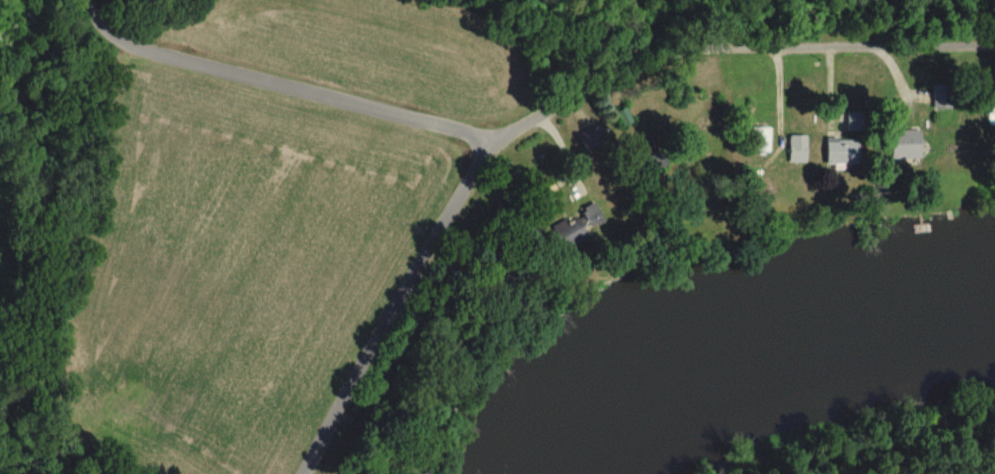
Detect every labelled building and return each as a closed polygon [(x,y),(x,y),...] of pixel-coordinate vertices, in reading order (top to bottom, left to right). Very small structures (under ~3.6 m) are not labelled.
[(932,108),(949,108),(949,86),(932,86),(932,108)] [(621,128),(631,122),(624,108),(614,114),(621,128)] [(605,143),(598,126),(576,135),(584,152),(605,143)] [(890,131),(890,160),(919,160),(919,131),(890,131)] [(805,164),(805,136),(787,136),(787,164),(805,164)] [(825,165),(859,165),(859,139),(825,139),(825,165)] [(557,250),(604,226),(593,203),(578,211),(579,214),(547,230),(557,250)]
